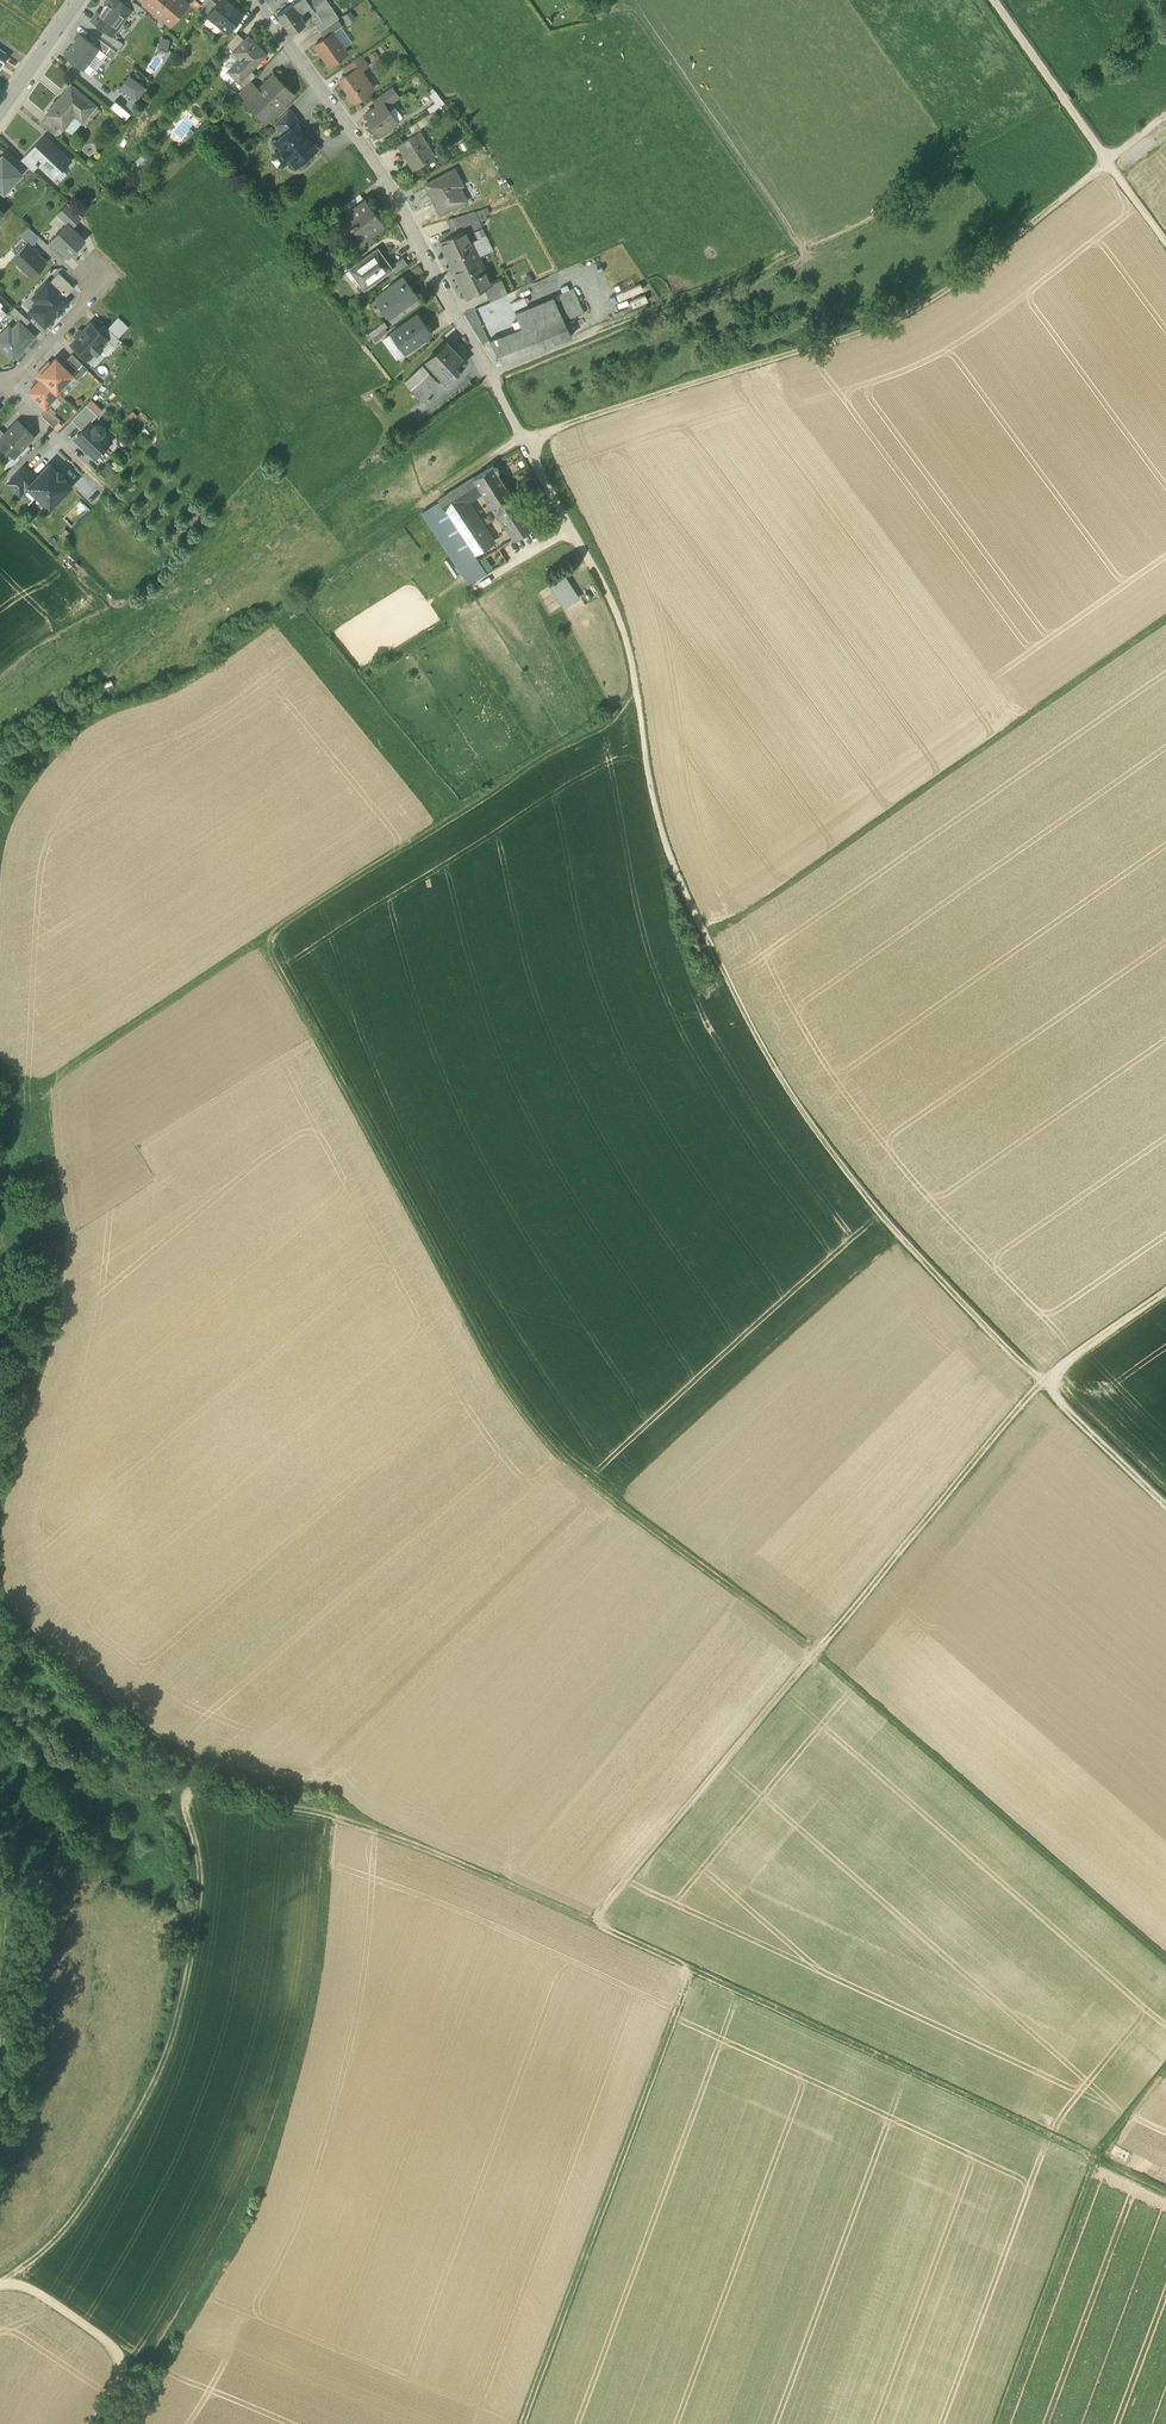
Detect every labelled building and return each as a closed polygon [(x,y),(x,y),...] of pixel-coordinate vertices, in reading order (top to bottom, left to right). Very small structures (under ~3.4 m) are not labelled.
[(92,21),(106,31),(112,36),(131,10),(126,5),(118,0),(108,0),(92,21)] [(126,5),(131,10),(142,18),(146,12),(130,0),(126,5)] [(183,0),(142,0),(170,24),(187,4),(183,0)] [(211,0),(208,0),(200,12),(207,18),(210,14),(217,5),(211,0)] [(227,0),(221,0),(217,5),(210,14),(221,23),(219,25),(228,32),(243,13),(227,0)] [(292,4),(299,15),(312,7),(307,0),(298,0),(292,4)] [(312,7),(319,17),(322,21),(327,16),(335,11),(334,9),(327,0),(322,0),(312,7)] [(334,9),(342,3),(340,0),(327,0),(334,9)] [(292,4),(277,14),(291,34),(305,24),(299,15),(292,4)] [(332,22),(327,16),(322,21),(317,24),(321,30),(332,22)] [(321,30),(319,31),(324,38),(332,32),(333,32),(342,26),(337,19),(332,22),(321,30)] [(112,36),(106,31),(102,37),(118,49),(122,44),(112,36)] [(324,38),(314,45),(329,66),(347,53),(333,32),(332,32),(324,38)] [(237,33),(226,45),(233,52),(245,40),(237,33)] [(80,36),(65,55),(88,72),(90,74),(105,54),(94,46),(80,36)] [(245,40),(233,52),(240,59),(228,71),(239,82),(251,70),(266,55),(248,36),(245,40)] [(99,40),(94,46),(105,54),(111,59),(116,52),(99,40)] [(367,64),(361,56),(361,55),(343,68),(347,74),(355,68),(357,72),(368,65),(367,64)] [(357,72),(355,68),(347,74),(339,80),(348,93),(348,96),(350,100),(353,100),(354,101),(373,87),(373,86),(370,88),(362,76),(361,77),(357,72)] [(251,70),(239,82),(244,87),(250,81),(256,75),(251,70)] [(126,74),(118,88),(137,100),(146,86),(126,74)] [(292,95),(272,76),(258,90),(245,103),(246,104),(248,102),(266,119),(264,122),(265,123),(292,95)] [(244,87),(237,95),(245,103),(258,90),(250,81),(244,87)] [(96,106),(71,84),(46,114),(47,116),(60,126),(63,129),(76,113),(84,120),(96,106)] [(391,87),(373,99),(378,105),(380,109),(385,106),(398,97),(391,87)] [(380,109),(378,105),(365,114),(369,119),(368,121),(378,135),(396,123),(395,122),(394,122),(387,112),(388,111),(385,106),(380,109)] [(288,109),(274,123),(284,135),(296,125),(299,122),(288,109)] [(60,126),(47,116),(41,123),(54,133),(60,126)] [(413,134),(419,130),(429,124),(424,116),(408,126),(413,134)] [(284,135),(276,142),(281,148),(281,152),(286,159),(290,159),(296,165),(316,148),(308,139),(307,140),(303,135),(303,134),(296,125),(284,135)] [(413,134),(399,143),(415,167),(434,155),(419,130),(413,134)] [(70,160),(44,136),(28,153),(39,163),(39,164),(54,178),(70,160)] [(166,142),(174,149),(179,144),(171,136),(166,142)] [(39,163),(28,153),(21,160),(32,170),(39,164),(39,163)] [(131,163),(140,171),(147,162),(138,154),(131,163)] [(4,191),(21,173),(3,156),(0,159),(0,188),(4,191)] [(452,169),(423,185),(439,214),(462,202),(451,183),(458,179),(452,169)] [(406,184),(399,173),(393,176),(400,187),(406,184)] [(359,194),(339,209),(344,216),(364,201),(359,194)] [(383,225),(365,200),(364,201),(344,216),(350,224),(349,225),(350,227),(352,226),(362,240),(383,225)] [(67,225),(70,228),(81,216),(68,204),(57,216),(67,225)] [(475,210),(451,218),(457,232),(464,229),(463,226),(471,223),(474,229),(481,226),(475,210)] [(67,225),(52,240),(69,256),(84,241),(70,228),(67,225)] [(21,237),(31,247),(40,238),(29,228),(21,237)] [(457,232),(439,241),(453,268),(478,256),(477,256),(475,257),(469,244),(471,243),(464,229),(457,232)] [(26,270),(33,277),(45,263),(26,245),(13,258),(19,263),(17,265),(25,272),(26,270)] [(377,249),(350,269),(364,288),(390,269),(391,268),(390,266),(377,249)] [(478,256),(453,268),(466,296),(484,288),(491,284),(484,270),(481,271),(475,258),(478,257),(478,256)] [(402,257),(390,266),(391,268),(390,269),(394,275),(408,265),(402,257)] [(49,284),(64,298),(74,288),(59,273),(49,284)] [(417,296),(403,277),(374,299),(374,300),(377,298),(390,315),(387,317),(388,318),(416,297),(417,296)] [(491,284),(484,288),(490,301),(507,294),(501,280),(491,284)] [(30,312),(44,326),(68,302),(64,298),(49,284),(48,283),(38,293),(43,298),(30,312)] [(573,290),(553,299),(564,323),(584,315),(573,290)] [(387,317),(385,318),(390,325),(420,303),(416,297),(388,318),(387,317)] [(501,298),(491,303),(498,318),(509,314),(501,298)] [(515,315),(521,330),(489,343),(502,368),(572,339),(564,323),(553,299),(515,315)] [(491,303),(474,310),(481,326),(498,318),(491,303)] [(10,312),(25,327),(30,322),(15,307),(10,312)] [(417,314),(390,333),(404,352),(431,333),(417,314)] [(363,344),(390,325),(385,318),(358,338),(363,344)] [(0,335),(0,346),(14,359),(35,337),(25,327),(19,322),(8,333),(5,330),(0,335)] [(90,322),(71,343),(88,359),(95,352),(96,354),(102,347),(101,346),(108,339),(99,330),(90,322)] [(104,325),(99,330),(108,339),(114,345),(119,340),(104,325)] [(404,352),(390,333),(381,340),(395,359),(404,352)] [(446,342),(423,363),(444,386),(459,372),(455,368),(463,360),(446,342)] [(72,354),(62,365),(72,375),(77,379),(87,369),(72,354)] [(40,375),(43,378),(57,391),(72,375),(62,365),(56,359),(40,375)] [(424,405),(444,386),(423,363),(404,384),(424,405)] [(60,394),(57,391),(43,378),(28,392),(45,409),(60,394)] [(86,405),(71,420),(82,431),(89,423),(90,424),(97,415),(86,405)] [(49,407),(41,415),(54,426),(61,418),(49,407)] [(0,440),(0,444),(13,457),(33,436),(18,421),(5,435),(0,440)] [(82,431),(78,435),(78,441),(95,457),(102,450),(102,451),(103,450),(103,449),(109,442),(101,435),(104,432),(104,428),(101,425),(96,425),(94,428),(90,424),(89,423),(82,431)] [(180,440),(183,429),(168,424),(165,436),(180,440)] [(107,460),(98,469),(106,476),(115,468),(107,460)] [(57,472),(49,465),(36,478),(27,487),(50,508),(71,486),(63,479),(60,479),(57,475),(57,472)] [(24,467),(8,484),(20,495),(27,487),(36,478),(24,467)] [(482,497),(495,518),(516,505),(497,476),(498,476),(498,474),(498,473),(498,472),(497,471),(496,470),(495,470),(494,470),(492,468),(472,481),(482,497)] [(470,506),(482,497),(472,481),(439,502),(450,519),(430,532),(467,591),(486,579),(487,579),(508,567),(470,506)] [(450,519),(439,502),(420,515),(430,532),(450,519)] [(513,545),(533,533),(516,505),(495,518),(513,545)] [(551,588),(566,610),(580,601),(566,579),(551,588)] [(1115,2145),(1111,2153),(1127,2161),(1131,2153),(1115,2145)]
